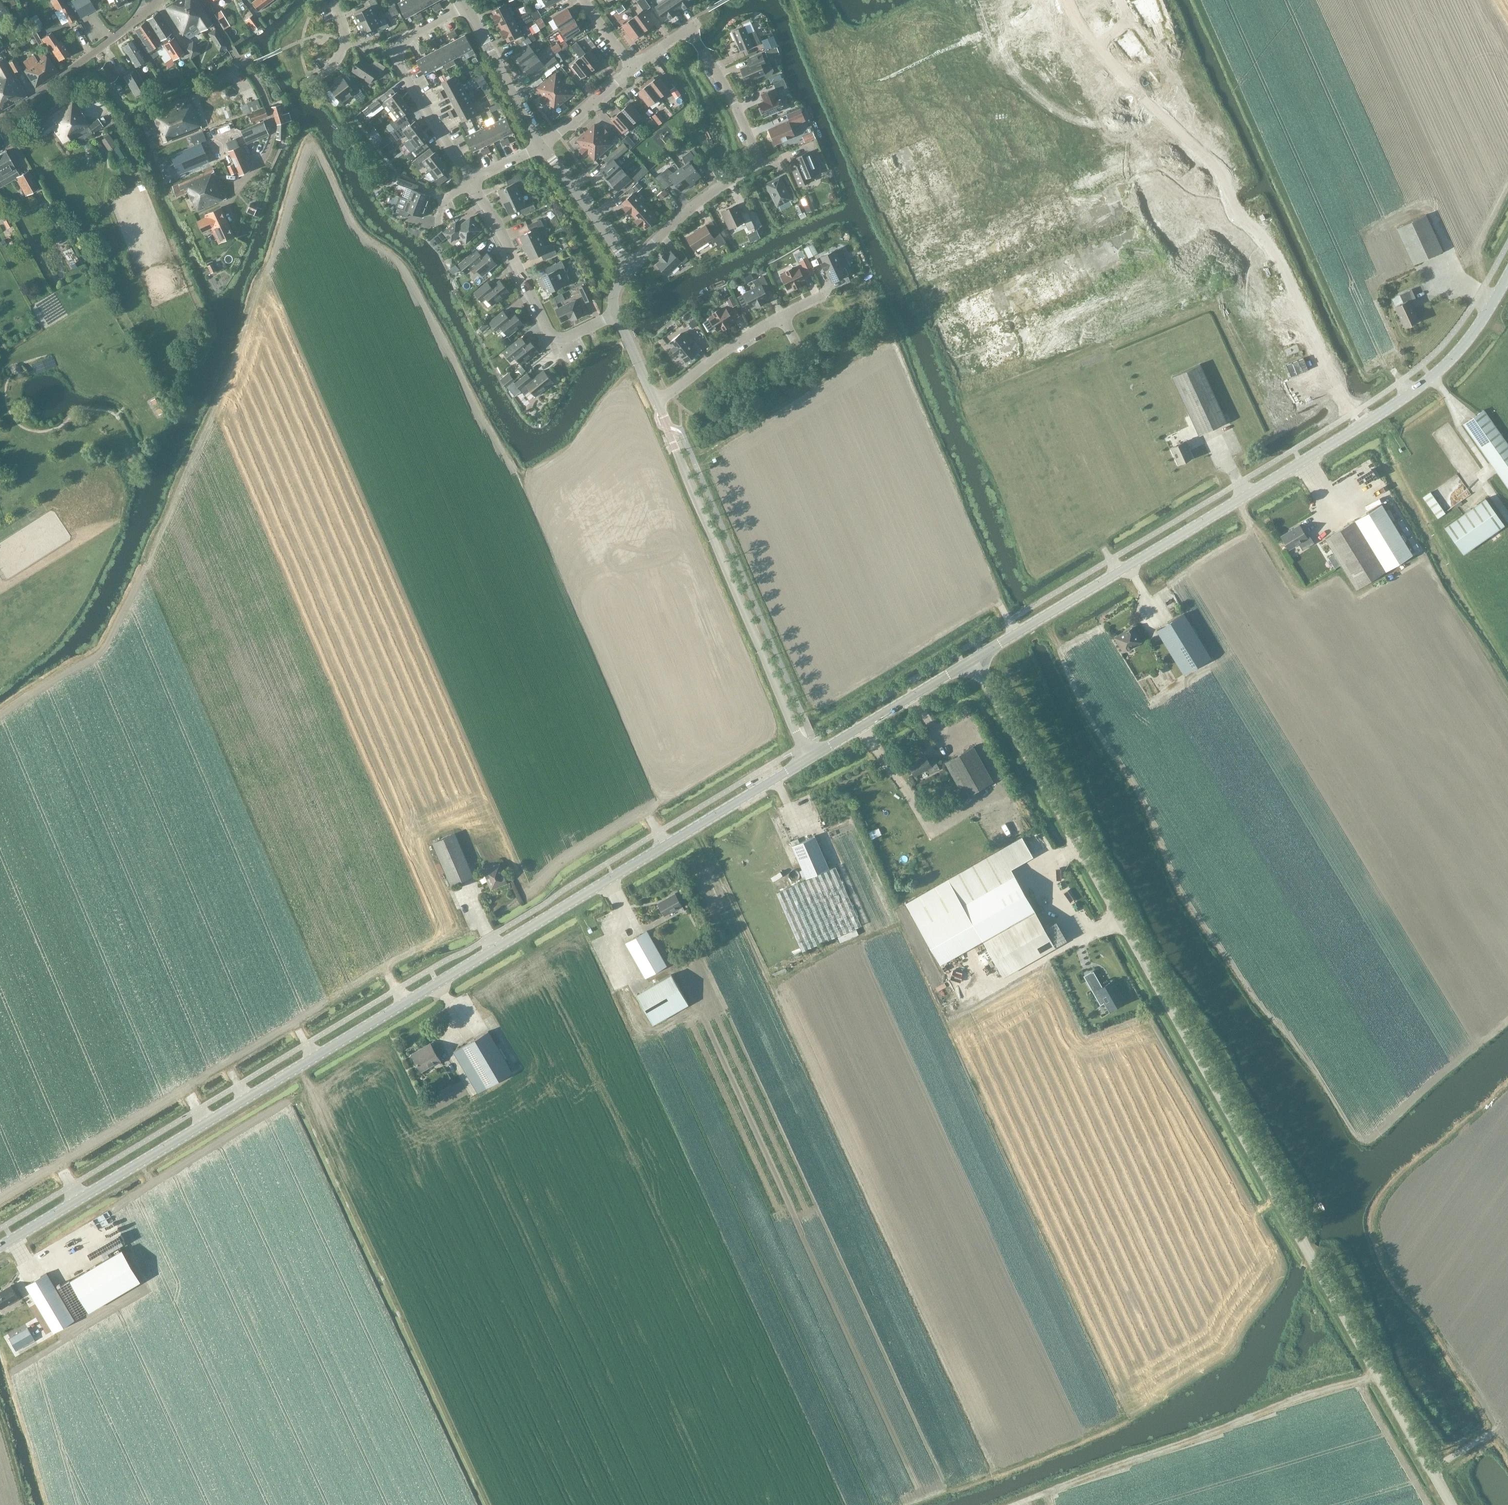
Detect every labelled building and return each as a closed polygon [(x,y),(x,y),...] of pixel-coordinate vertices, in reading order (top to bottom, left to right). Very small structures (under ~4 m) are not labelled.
[(60,9),(68,23),(75,19),(64,0),(50,0),(49,0),(56,12),(60,9)] [(89,0),(71,0),(70,1),(80,18),(95,10),(89,0)] [(165,7),(182,35),(197,26),(200,31),(212,24),(197,0),(176,0),(165,7)] [(252,3),(257,11),(272,0),(256,0),(252,3)] [(358,24),(376,15),(374,10),(379,5),(376,0),(369,0),(371,5),(354,14),(358,24)] [(409,0),(404,0),(398,3),(406,17),(416,12),(409,0)] [(422,0),(409,0),(416,12),(425,7),(422,0)] [(643,10),(633,18),(644,33),(651,29),(649,27),(654,24),(645,12),(651,7),(646,0),(638,0),(636,1),(643,10)] [(659,5),(656,7),(664,20),(679,10),(672,0),(662,0),(658,3),(659,5)] [(679,10),(693,0),(672,0),(679,10)] [(1000,14),(1013,9),(1009,0),(993,0),(1000,14)] [(1013,9),(1026,3),(1024,0),(1009,0),(1013,9)] [(1134,2),(1139,14),(1142,13),(1155,7),(1157,6),(1154,0),(1138,0),(1134,2)] [(500,26),(514,19),(512,15),(514,14),(510,7),(508,8),(506,4),(492,11),(500,26)] [(392,16),(399,13),(395,6),(389,9),(392,16)] [(1155,7),(1142,13),(1149,27),(1162,21),(1155,7)] [(553,18),(560,29),(574,19),(568,9),(553,18)] [(219,11),(214,14),(220,23),(225,20),(219,11)] [(173,60),(174,59),(178,57),(184,53),(174,37),(171,39),(168,35),(171,33),(157,12),(153,15),(147,20),(161,42),(160,42),(171,58),(173,60)] [(528,12),(514,19),(500,26),(508,41),(522,35),(521,33),(523,32),(521,26),(533,20),(528,12)] [(25,15),(31,30),(36,27),(31,13),(25,15)] [(253,15),(246,20),(253,30),(260,25),(253,15)] [(379,20),(376,15),(358,24),(363,33),(376,27),(379,32),(389,26),(385,19),(379,20)] [(638,38),(644,33),(633,18),(622,26),(632,39),(637,36),(638,38)] [(560,29),(558,30),(565,40),(567,39),(581,30),(574,19),(560,29)] [(1035,20),(1022,25),(1030,43),(1043,38),(1035,20)] [(164,63),(171,58),(160,42),(160,43),(145,21),(134,29),(143,42),(141,44),(147,52),(154,47),(164,63)] [(760,43),(755,31),(748,34),(745,26),(731,32),(735,40),(736,40),(741,51),(760,43)] [(215,29),(210,33),(220,49),(225,46),(215,29)] [(51,32),(41,39),(48,49),(50,48),(58,60),(69,53),(60,40),(57,42),(51,32)] [(465,34),(456,40),(463,54),(473,49),(465,34)] [(1005,34),(993,40),(999,54),(1012,48),(1005,34)] [(1129,34),(1118,43),(1132,58),(1142,49),(1129,34)] [(773,36),(762,41),(765,49),(776,45),(773,36)] [(596,38),(590,42),(594,48),(600,44),(596,38)] [(143,62),(145,64),(147,62),(133,40),(128,42),(126,42),(123,44),(123,46),(121,47),(134,67),(143,62)] [(463,54),(456,40),(446,45),(453,59),(463,54)] [(993,40),(980,46),(987,59),(999,54),(993,40)] [(200,52),(193,41),(183,48),(190,59),(200,52)] [(571,46),(580,58),(591,71),(601,63),(590,50),(585,53),(576,42),(571,46)] [(558,43),(551,47),(555,54),(562,49),(558,43)] [(521,66),(536,55),(529,44),(515,54),(518,59),(516,60),(521,66)] [(453,59),(446,45),(436,50),(444,64),(453,59)] [(58,72),(43,50),(38,54),(41,58),(38,61),(33,54),(23,62),(27,68),(24,70),(35,87),(58,72)] [(444,64),(436,50),(427,55),(434,69),(444,64)] [(561,51),(555,54),(560,62),(566,59),(561,51)] [(746,82),(764,75),(765,78),(772,75),(774,71),(770,63),(765,61),(762,53),(750,58),(753,64),(741,69),(746,82)] [(1053,53),(1036,65),(1045,76),(1061,63),(1053,53)] [(26,95),(4,58),(3,59),(0,54),(0,110),(26,95)] [(963,54),(951,59),(957,73),(969,67),(963,54)] [(434,69),(427,55),(417,60),(424,74),(434,69)] [(536,55),(521,66),(525,72),(527,71),(530,76),(544,66),(536,55)] [(545,64),(549,70),(559,63),(555,57),(545,64)] [(10,61),(16,71),(20,68),(15,58),(10,61)] [(591,71),(580,58),(570,65),(581,79),(591,71)] [(378,70),(382,73),(386,67),(375,60),(371,66),(361,59),(352,71),(370,83),(378,70)] [(951,59),(938,65),(945,78),(957,73),(951,59)] [(98,70),(111,83),(118,76),(105,62),(98,70)] [(147,89),(135,70),(123,76),(135,95),(147,89)] [(556,74),(547,81),(555,91),(568,81),(566,78),(562,81),(556,74)] [(331,89),(326,93),(336,106),(341,102),(342,103),(353,94),(359,101),(366,96),(357,84),(352,88),(342,75),(335,81),(336,83),(330,88),(331,89)] [(442,82),(447,92),(461,84),(456,75),(442,82)] [(653,78),(647,82),(659,98),(670,89),(659,76),(655,79),(653,78)] [(1074,78),(1063,94),(1075,102),(1086,86),(1074,78)] [(555,91),(547,81),(538,88),(544,96),(540,99),(542,102),(555,91)] [(570,84),(568,81),(555,91),(563,102),(572,94),(566,87),(570,84)] [(659,98),(647,82),(641,87),(643,89),(638,92),(649,106),(659,98)] [(466,94),(461,84),(447,92),(452,102),(466,94)] [(675,87),(670,90),(676,98),(681,95),(675,87)] [(392,88),(369,106),(373,112),(382,105),(384,107),(387,105),(391,110),(404,100),(397,92),(396,93),(392,88)] [(774,89),(761,94),(764,101),(758,103),(764,117),(783,109),(778,95),(777,96),(774,89)] [(563,102),(555,91),(542,102),(544,104),(548,101),(554,109),(563,102)] [(472,104),(466,94),(452,102),(457,111),(472,104)] [(90,125),(71,99),(43,119),(45,121),(36,128),(42,136),(52,130),(62,144),(76,135),(81,141),(103,125),(98,119),(90,125)] [(398,126),(407,120),(408,119),(405,114),(411,109),(404,100),(391,110),(398,119),(395,122),(398,126)] [(202,128),(192,102),(154,117),(164,142),(202,128)] [(630,103),(621,111),(631,123),(640,114),(630,103)] [(477,114),(472,104),(457,111),(463,121),(477,114)] [(280,105),(272,107),(278,124),(277,136),(286,136),(286,123),(286,122),(291,121),(289,113),(284,114),(280,105)] [(1058,106),(1052,119),(1070,127),(1076,114),(1058,106)] [(267,116),(265,108),(249,114),(252,121),(267,116)] [(645,113),(651,122),(659,118),(652,108),(645,113)] [(788,115),(791,121),(788,123),(787,121),(770,129),(776,144),(794,136),(790,127),(805,121),(800,109),(788,115)] [(631,123),(621,111),(611,120),(621,131),(631,123)] [(506,117),(496,122),(503,136),(513,132),(506,117)] [(411,124),(407,120),(398,126),(396,128),(391,132),(398,141),(405,134),(410,139),(422,130),(416,121),(411,124)] [(269,135),(263,121),(241,130),(247,144),(269,135)] [(503,136),(496,122),(486,127),(493,141),(503,136)] [(595,124),(586,132),(595,142),(607,131),(605,128),(601,132),(595,124)] [(374,146),(381,140),(369,125),(361,131),(374,146)] [(493,141),(486,127),(476,131),(483,146),(493,141)] [(429,138),(422,130),(410,139),(414,145),(411,147),(417,155),(429,146),(425,142),(429,138)] [(483,146),(476,131),(466,136),(473,151),(483,146)] [(609,133),(607,131),(595,142),(603,152),(612,144),(606,137),(609,133)] [(195,146),(201,143),(207,141),(203,132),(191,136),(195,146)] [(595,142),(586,132),(577,140),(583,147),(580,151),(582,153),(595,142)] [(116,145),(109,134),(101,140),(108,151),(116,145)] [(1047,135),(1043,148),(1061,154),(1065,140),(1047,135)] [(937,137),(923,143),(928,155),(942,150),(937,137)] [(899,138),(886,143),(891,156),(904,150),(899,138)] [(231,150),(229,151),(234,163),(228,166),(232,175),(238,172),(239,176),(250,172),(239,146),(236,140),(228,143),(231,150)] [(94,145),(100,153),(105,149),(99,141),(94,145)] [(603,152),(595,142),(582,153),(584,156),(588,152),(595,160),(603,152)] [(175,163),(166,166),(171,177),(209,162),(201,143),(195,146),(171,156),(175,163)] [(627,148),(623,144),(610,155),(614,160),(627,148)] [(430,148),(416,159),(419,164),(422,168),(425,165),(429,170),(442,161),(435,152),(434,153),(430,148)] [(686,164),(679,169),(691,184),(701,176),(694,167),(699,163),(696,158),(699,156),(694,150),(691,152),(690,151),(682,157),(686,164)] [(904,150),(891,156),(896,169),(910,163),(904,150)] [(942,150),(928,155),(934,168),(947,162),(942,150)] [(0,154),(0,180),(13,173),(16,180),(18,179),(26,195),(38,189),(28,170),(19,175),(6,151),(0,154)] [(798,169),(793,171),(799,186),(811,181),(809,176),(818,173),(810,152),(795,158),(798,166),(797,168),(798,169)] [(603,177),(608,182),(622,169),(614,160),(601,171),(604,175),(603,177)] [(442,161),(429,170),(436,179),(434,181),(438,185),(448,178),(444,173),(449,170),(442,161)] [(643,164),(631,175),(637,182),(649,171),(643,164)] [(1040,165),(1039,179),(1059,181),(1061,167),(1040,165)] [(691,184),(679,169),(673,173),(667,168),(660,174),(668,186),(673,182),(680,191),(691,184)] [(197,211),(226,198),(213,169),(179,184),(173,186),(177,196),(189,191),(197,211)] [(631,179),(622,169),(608,182),(613,188),(615,186),(618,191),(631,179)] [(498,190),(504,202),(520,194),(517,188),(524,183),(519,174),(506,180),(509,185),(498,190)] [(780,177),(766,184),(777,206),(790,200),(791,202),(797,199),(792,188),(787,191),(780,177)] [(915,177),(897,185),(902,197),(920,190),(915,177)] [(399,178),(397,184),(406,187),(402,197),(426,206),(430,196),(415,190),(417,185),(399,178)] [(658,187),(648,193),(651,198),(661,192),(658,187)] [(622,203),(634,216),(645,206),(633,193),(622,203)] [(526,206),(520,194),(504,202),(509,214),(520,209),(522,214),(536,208),(533,202),(526,206)] [(1039,194),(1038,207),(1057,209),(1058,195),(1039,194)] [(400,196),(396,206),(394,212),(406,217),(409,211),(423,217),(427,206),(426,206),(402,197),(400,196)] [(963,201),(949,207),(955,219),(968,214),(963,201)] [(243,203),(240,210),(248,212),(250,206),(243,203)] [(924,204),(910,210),(917,227),(931,222),(924,204)] [(755,227),(748,213),(742,216),(737,205),(722,212),(729,229),(744,222),(748,230),(755,227)] [(657,219),(645,206),(634,216),(645,229),(657,219)] [(220,207),(210,212),(205,214),(206,217),(197,221),(202,233),(211,228),(218,243),(234,236),(220,207)] [(968,214),(955,219),(960,232),(973,226),(968,214)] [(1426,214),(1396,228),(1413,265),(1443,251),(1426,214)] [(454,223),(444,232),(451,242),(460,235),(466,243),(481,230),(470,217),(458,228),(454,223)] [(525,248),(542,240),(539,233),(545,229),(541,219),(527,226),(530,231),(520,236),(525,248)] [(0,233),(9,228),(5,221),(0,224),(0,232),(0,233)] [(1034,221),(1032,235),(1051,238),(1053,224),(1034,221)] [(687,237),(698,255),(695,250),(713,238),(719,246),(726,242),(718,230),(711,234),(705,225),(687,237)] [(941,233),(922,240),(928,253),(946,245),(941,233)] [(542,240),(525,248),(531,260),(541,255),(544,260),(557,254),(552,244),(545,246),(542,240)] [(812,245),(805,249),(807,253),(808,256),(816,252),(812,245)] [(1032,247),(1024,258),(1041,270),(1049,259),(1032,247)] [(835,250),(821,257),(823,262),(821,263),(824,270),(827,269),(829,275),(830,274),(834,281),(849,274),(846,268),(845,267),(849,265),(846,258),(842,249),(840,248),(835,250)] [(670,250),(661,260),(656,264),(667,275),(681,261),(683,264),(688,259),(685,254),(680,249),(674,254),(670,250)] [(476,250),(459,264),(463,270),(466,268),(469,272),(475,267),(482,276),(496,264),(485,251),(481,255),(476,250)] [(207,261),(201,263),(204,271),(210,269),(207,261)] [(569,279),(568,277),(564,267),(565,267),(562,261),(548,267),(551,273),(538,279),(542,287),(545,286),(548,293),(565,285),(565,284),(566,283),(568,282),(569,279)] [(1012,263),(1001,271),(1014,288),(1024,280),(1012,264),(1013,263),(1012,263)] [(781,276),(787,289),(805,281),(799,267),(793,270),(792,268),(785,271),(786,273),(781,276)] [(770,288),(763,276),(753,281),(757,287),(737,297),(742,307),(749,304),(751,307),(768,298),(765,291),(770,288)] [(475,293),(482,301),(486,297),(492,305),(509,291),(500,280),(490,289),(485,284),(475,293)] [(987,281),(975,286),(982,304),(995,299),(987,281)] [(1129,281),(1117,286),(1122,296),(1134,290),(1129,281)] [(586,284),(579,288),(586,302),(593,299),(586,284)] [(1403,303),(1395,306),(1405,327),(1406,327),(1411,326),(1411,324),(1418,322),(1410,303),(1417,300),(1412,289),(1399,295),(1403,303)] [(724,301),(729,311),(737,307),(732,297),(724,301)] [(583,315),(576,300),(556,309),(562,322),(574,316),(575,319),(583,315)] [(709,319),(704,322),(709,331),(715,328),(717,331),(734,320),(733,319),(739,316),(735,309),(729,313),(725,307),(720,311),(719,309),(713,313),(714,315),(709,318),(709,319)] [(502,330),(508,337),(524,323),(514,312),(504,321),(499,315),(489,322),(498,333),(502,330)] [(681,333),(669,343),(681,358),(682,357),(686,362),(700,351),(695,345),(692,347),(689,344),(694,340),(687,331),(683,335),(681,333)] [(521,337),(503,352),(510,360),(515,356),(521,364),(537,350),(529,340),(525,342),(521,337)] [(1303,358),(1286,365),(1290,377),(1308,370),(1303,358)] [(1200,364),(1172,377),(1199,435),(1227,423),(1200,364)] [(529,388),(535,396),(553,382),(544,371),(533,379),(528,373),(515,383),(523,393),(529,388)] [(501,383),(505,387),(514,380),(511,375),(501,383)] [(151,401),(159,415),(168,409),(160,395),(151,401)] [(1464,424),(1507,488),(1507,445),(1483,410),(1464,424)] [(1171,448),(1178,464),(1192,458),(1185,442),(1171,448)] [(1430,493),(1422,499),(1437,518),(1444,513),(1430,493)] [(1504,525),(1485,498),(1444,527),(1463,554),(1504,525)] [(1411,556),(1380,506),(1325,539),(1356,589),(1411,556)] [(1289,550),(1298,544),(1302,550),(1314,543),(1310,536),(1307,538),(1299,525),(1281,536),(1289,550)] [(1184,674),(1210,658),(1183,614),(1157,630),(1184,674)] [(993,782),(973,746),(945,762),(965,797),(993,782)] [(940,769),(934,758),(928,761),(925,755),(909,765),(915,776),(927,769),(930,774),(940,769)] [(433,843),(451,885),(473,876),(455,833),(433,843)] [(806,877),(828,868),(814,836),(792,845),(806,877)] [(1031,854),(1021,837),(905,903),(940,963),(982,939),(982,940),(1008,924),(1009,926),(983,941),(1003,976),(1055,946),(1009,867),(1031,854)] [(487,877),(492,889),(505,883),(498,864),(483,870),(484,873),(486,872),(488,877),(487,877)] [(861,925),(835,866),(776,892),(802,951),(861,925)] [(766,878),(776,874),(774,869),(764,873),(766,878)] [(653,905),(671,895),(669,891),(651,901),(653,905)] [(665,916),(682,906),(675,894),(658,904),(665,916)] [(626,943),(646,978),(667,966),(647,931),(626,943)] [(1093,971),(1084,976),(1097,997),(1101,994),(1110,1010),(1124,1002),(1112,981),(1102,987),(1093,971)] [(653,1024),(688,1004),(671,974),(636,994),(653,1024)] [(478,1092),(480,1092),(512,1072),(488,1031),(454,1051),(478,1092)] [(440,1059),(432,1045),(422,1051),(421,1049),(412,1054),(421,1070),(440,1059)] [(52,1243),(57,1250),(67,1244),(62,1236),(52,1243)] [(115,1254),(71,1280),(89,1311),(140,1281),(120,1247),(113,1251),(115,1254)] [(74,1320),(47,1273),(26,1285),(54,1332),(74,1320)] [(2,1309),(19,1298),(11,1285),(0,1292),(0,1306),(2,1309)] [(42,1324),(35,1328),(39,1334),(46,1330),(42,1324)] [(28,1326),(8,1337),(16,1350),(34,1339),(28,1326)]
